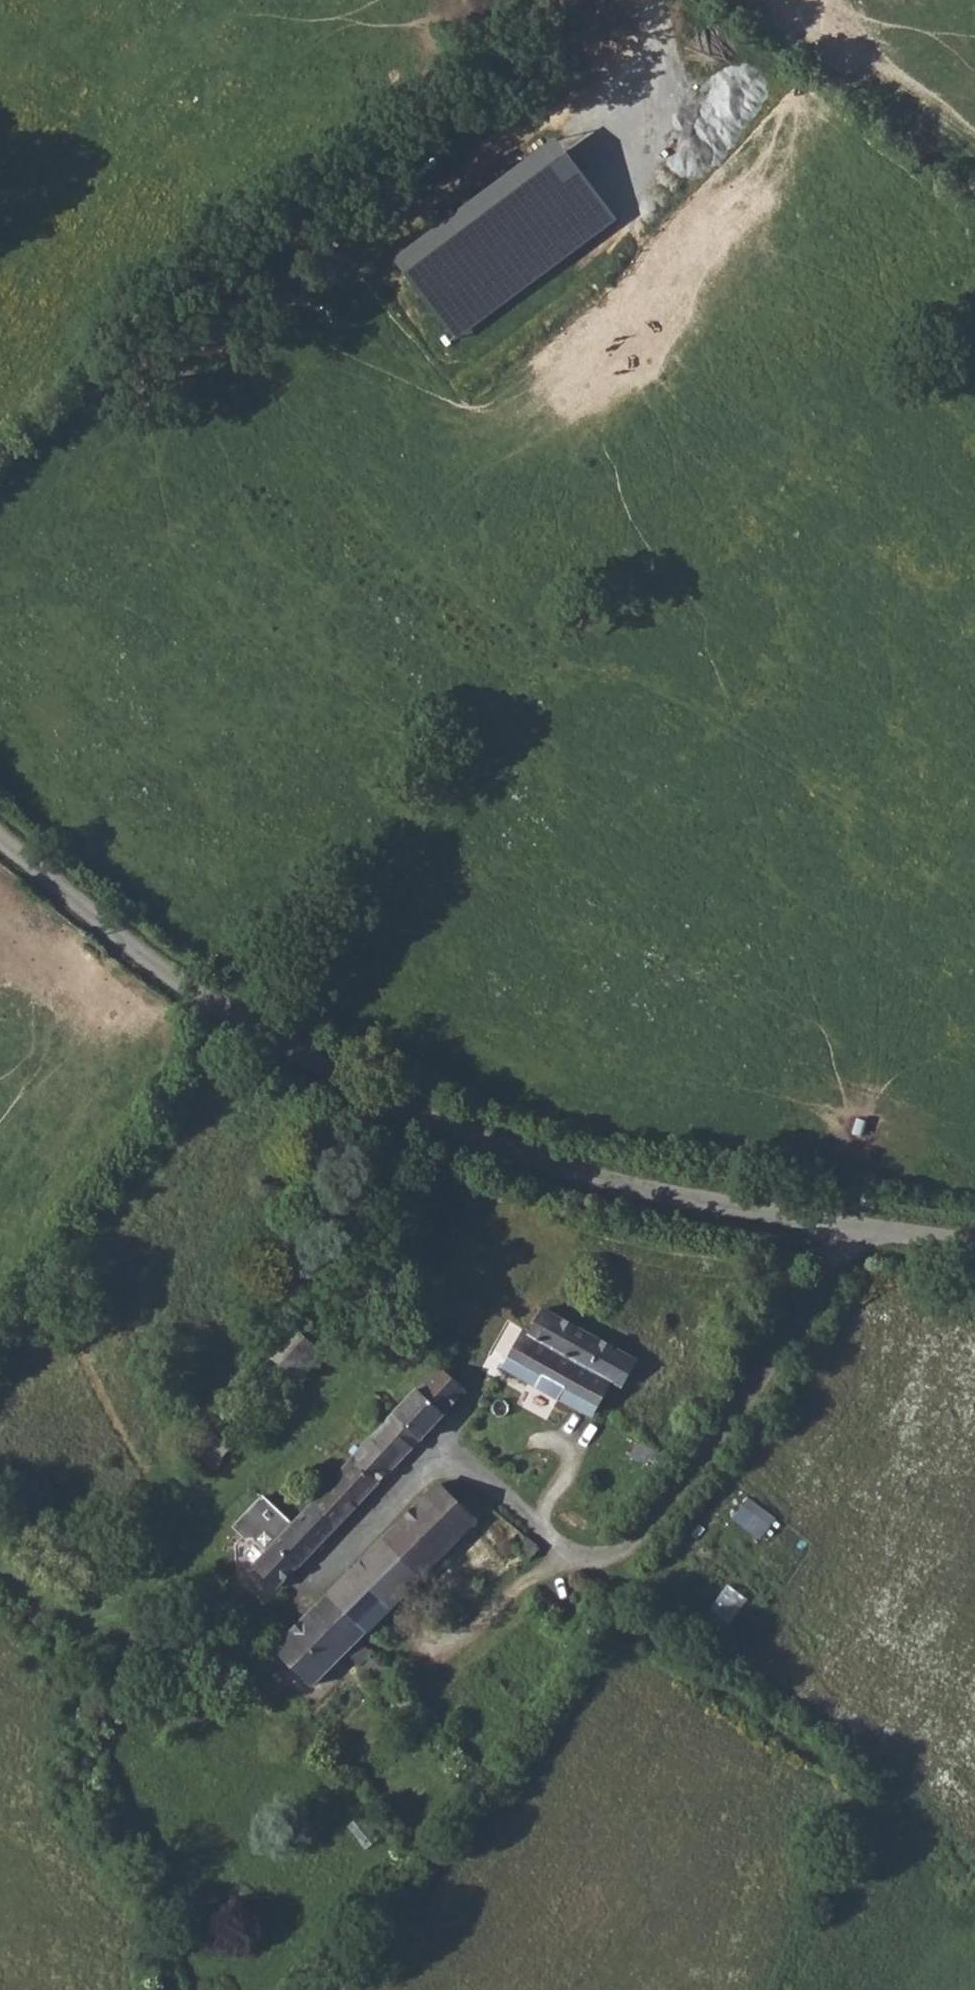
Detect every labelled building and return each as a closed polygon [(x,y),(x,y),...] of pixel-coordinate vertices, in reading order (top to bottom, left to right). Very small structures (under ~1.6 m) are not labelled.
[(306,1314),(290,1329),(321,1358),(337,1339),(306,1314)] [(556,1316),(536,1346),(625,1401),(644,1371),(556,1316)] [(290,1329),(243,1379),(273,1408),(321,1358),(290,1329)] [(527,1340),(508,1371),(587,1419),(607,1432),(625,1401),(536,1346),(527,1340)] [(439,1371),(395,1419),(421,1443),(467,1394),(439,1371)] [(395,1419),(372,1445),(396,1468),(421,1443),(395,1419)] [(587,1419),(585,1426),(602,1437),(607,1432),(587,1419)] [(372,1445),(313,1509),(338,1532),(396,1468),(372,1445)] [(438,1492),(383,1548),(416,1578),(421,1574),(472,1521),(458,1509),(438,1492)] [(472,1496),(458,1509),(472,1521),(487,1508),(472,1496)] [(487,1508),(472,1521),(484,1531),(489,1533),(493,1532),(534,1566),(544,1554),(487,1508)] [(338,1532),(313,1509),(284,1540),(254,1513),(226,1543),(239,1554),(246,1554),(256,1543),(269,1556),(255,1571),(281,1592),(338,1532)] [(383,1548),(334,1599),(363,1630),(406,1586),(450,1628),(462,1614),(421,1574),(416,1578),(383,1548)] [(713,1610),(735,1621),(748,1594),(726,1583),(713,1610)] [(363,1630),(334,1599),(278,1656),(308,1685),(341,1652),(387,1696),(399,1682),(355,1638),(363,1630)]
